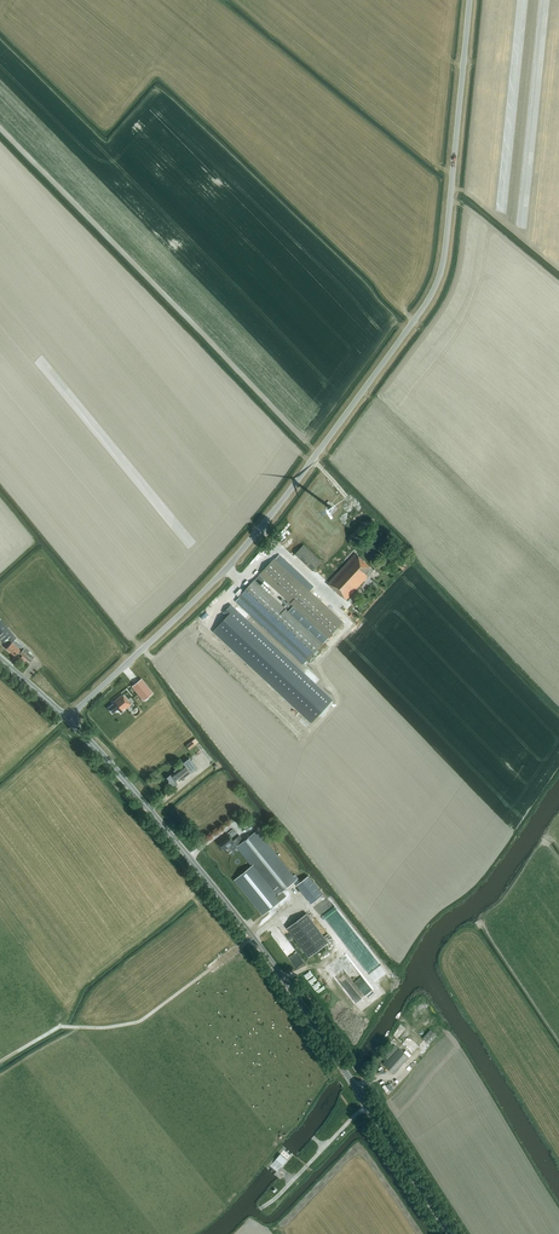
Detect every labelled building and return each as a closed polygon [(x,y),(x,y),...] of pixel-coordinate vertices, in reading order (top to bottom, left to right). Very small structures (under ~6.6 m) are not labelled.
[(295,554),(313,571),(322,562),(304,545),(295,554)] [(374,570),(356,553),(327,584),(341,597),(342,596),(346,600),(374,570)] [(260,575),(255,580),(239,596),(240,597),(236,601),(303,664),(307,660),(343,622),(310,591),(313,587),(279,555),(276,559),(275,558),(259,575),(260,575)] [(231,614),(217,629),(314,720),(335,698),(238,607),(233,603),(226,610),(231,614)] [(25,647),(24,649),(15,640),(16,639),(0,620),(0,638),(3,642),(8,638),(12,643),(6,649),(14,655),(19,650),(21,651),(20,653),(30,662),(34,657),(28,652),(29,651),(25,647)] [(141,679),(132,687),(143,701),(153,693),(141,679)] [(123,698),(120,694),(110,703),(111,704),(107,708),(111,713),(116,709),(119,713),(129,704),(123,697),(123,698)] [(195,738),(186,745),(189,749),(198,742),(195,738)] [(179,778),(181,780),(190,772),(191,773),(197,768),(189,758),(183,763),(174,771),(175,773),(171,776),(171,775),(166,778),(172,786),(176,782),(175,781),(179,778)] [(228,834),(219,842),(225,850),(234,843),(237,846),(237,847),(252,866),(235,880),(263,914),(287,896),(283,891),(297,880),(257,831),(244,841),(240,835),(233,841),(228,834)] [(309,876),(297,885),(311,904),(323,895),(309,876)] [(286,940),(292,935),(310,957),(329,942),(306,913),(287,928),(289,930),(285,932),(284,930),(281,933),(274,938),(283,951),(290,946),(286,940)] [(338,932),(332,938),(344,951),(350,945),(338,932)] [(429,1044),(437,1035),(430,1029),(422,1038),(429,1044)] [(390,1058),(384,1065),(394,1074),(410,1057),(399,1048),(399,1049),(397,1047),(388,1056),(390,1058)] [(279,1168),(288,1155),(281,1150),(272,1163),(279,1168)]
